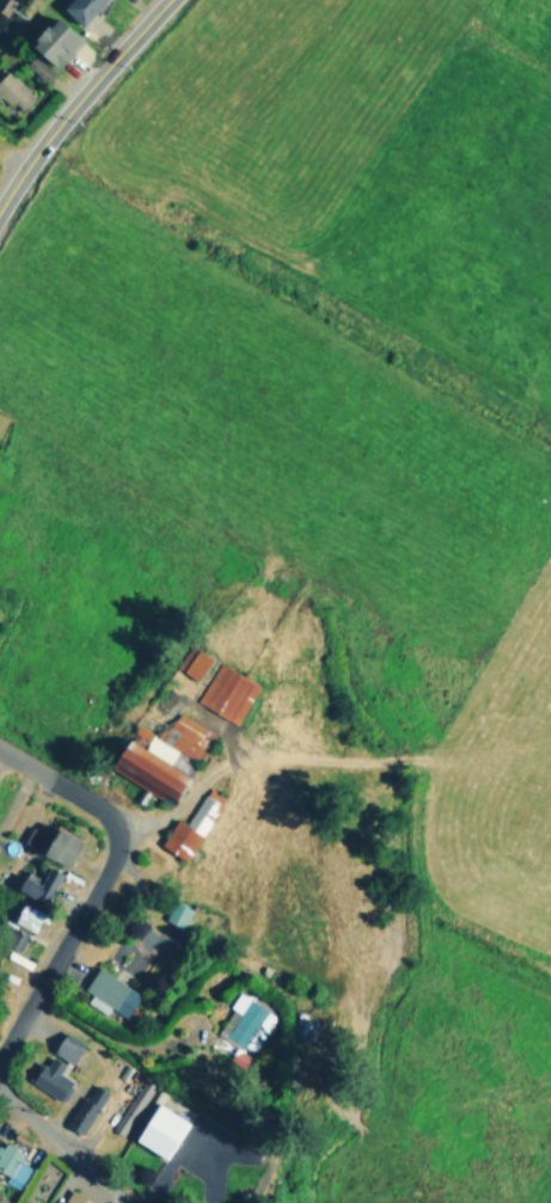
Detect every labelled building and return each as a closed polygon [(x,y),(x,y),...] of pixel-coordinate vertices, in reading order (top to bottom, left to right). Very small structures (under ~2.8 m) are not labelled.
[(59,7),(76,25),(100,0),(65,0),(59,7)] [(24,43),(50,68),(78,38),(50,13),(24,43)] [(43,81),(51,72),(29,54),(20,63),(43,81)] [(16,111),(31,93),(0,68),(0,99),(16,111)] [(208,657),(188,643),(172,665),(192,680),(208,657)] [(194,699),(233,723),(256,685),(216,661),(194,699)] [(105,766),(166,800),(189,761),(195,763),(213,732),(172,708),(158,735),(130,720),(105,766)] [(184,823),(171,816),(157,845),(186,860),(220,793),(203,785),(184,823)] [(76,835),(48,824),(38,854),(66,864),(76,835)] [(12,885),(42,903),(60,872),(45,864),(36,882),(20,872),(12,885)] [(189,907),(171,898),(161,917),(179,926),(189,907)] [(41,910),(19,900),(8,919),(30,931),(41,910)] [(79,987),(88,993),(84,1000),(102,1012),(106,1005),(122,1015),(137,994),(94,964),(79,987)] [(213,1031),(250,1052),(274,1013),(237,990),(213,1031)] [(80,1041),(59,1030),(48,1051),(69,1062),(80,1041)] [(26,1080),(57,1100),(71,1081),(55,1072),(61,1062),(49,1054),(43,1063),(38,1061),(26,1080)] [(149,1085),(139,1080),(129,1101),(140,1106),(149,1085)] [(67,1127),(78,1133),(104,1090),(91,1081),(68,1118),(72,1119),(67,1127)] [(184,1121),(154,1100),(130,1136),(160,1156),(184,1121)] [(0,1181),(17,1187),(26,1164),(14,1160),(18,1149),(0,1143),(0,1171),(4,1172),(0,1181)] [(93,1202),(66,1187),(58,1202),(93,1202)]
